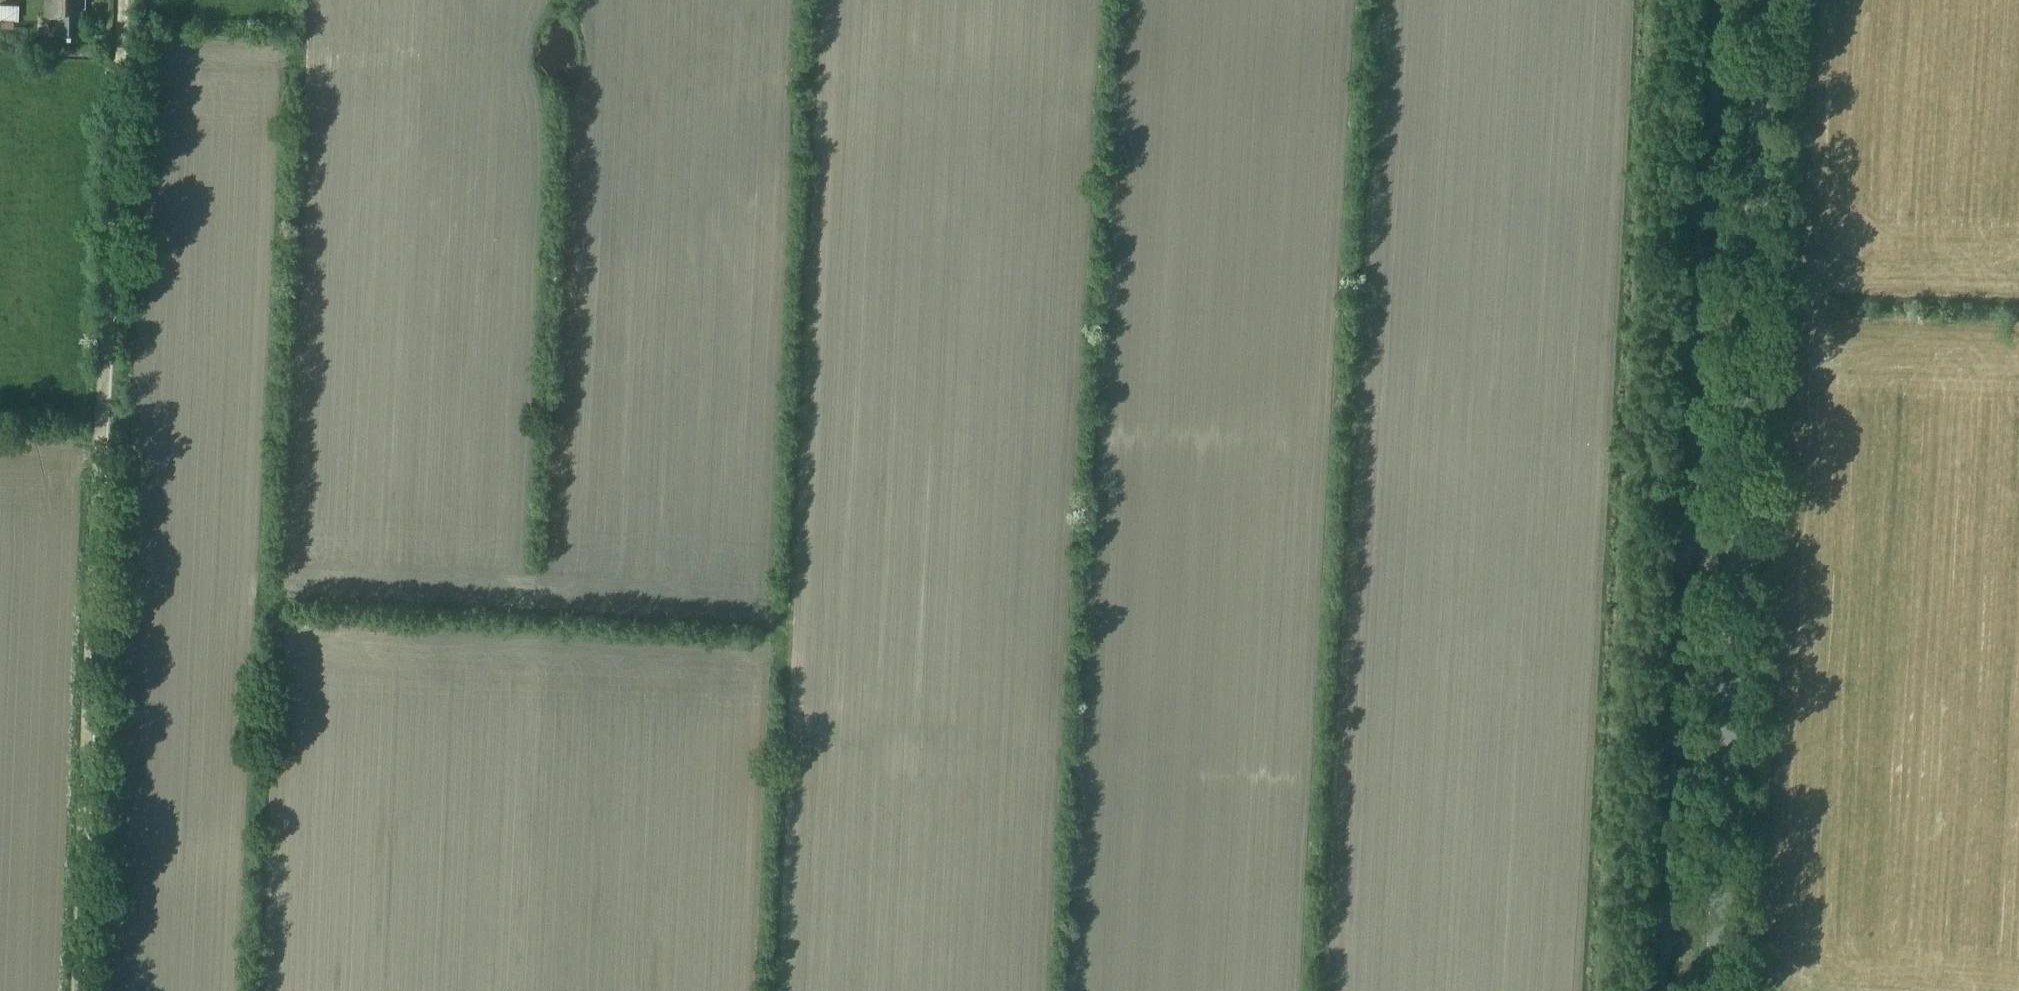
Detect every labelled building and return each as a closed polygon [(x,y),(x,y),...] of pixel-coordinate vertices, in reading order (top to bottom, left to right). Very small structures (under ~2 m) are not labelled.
[(81,33),(82,10),(88,10),(88,0),(47,0),(47,19),(59,20),(58,33),(81,33)] [(5,2),(6,16),(25,15),(25,1),(5,2)]
